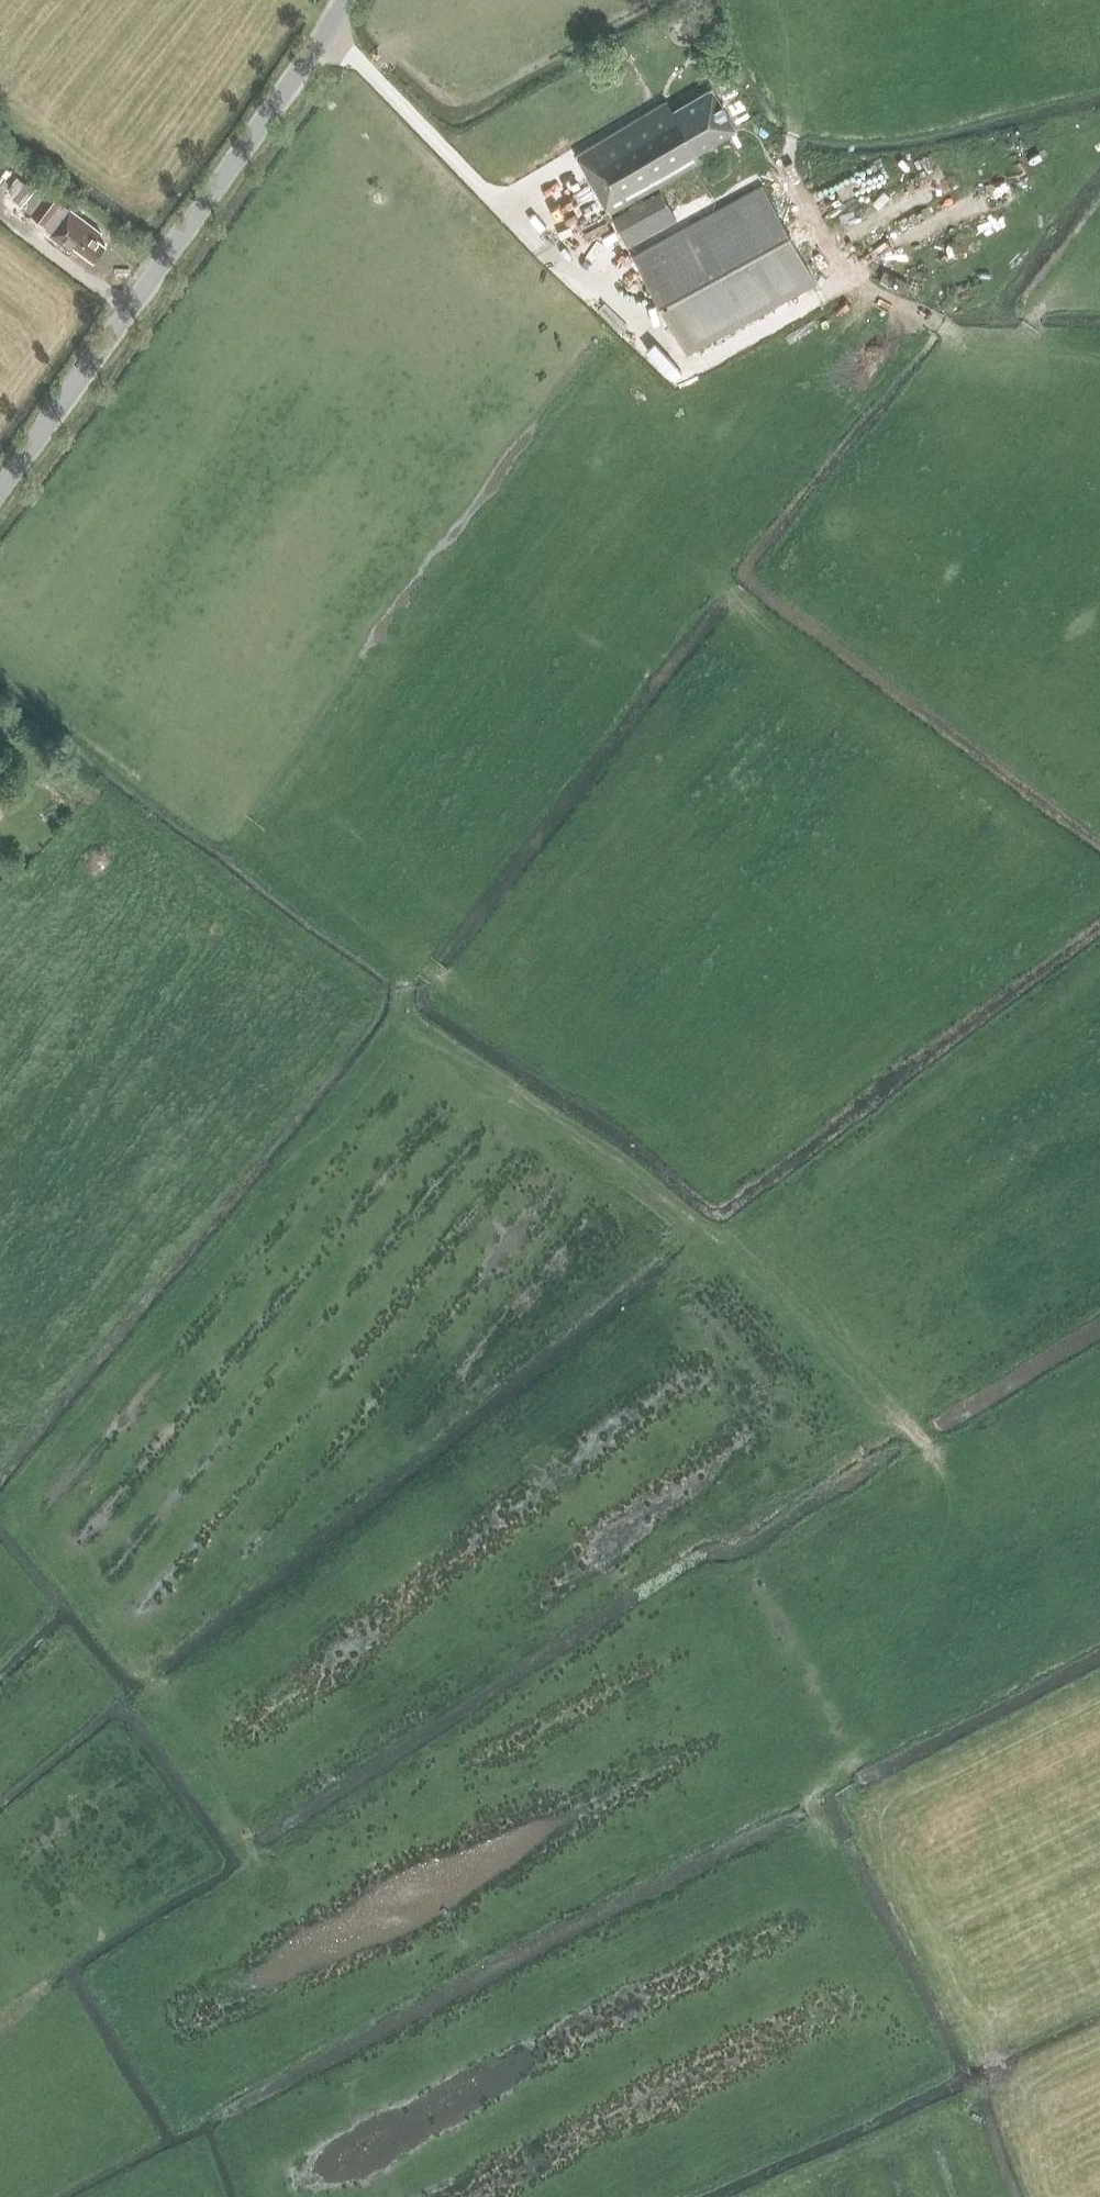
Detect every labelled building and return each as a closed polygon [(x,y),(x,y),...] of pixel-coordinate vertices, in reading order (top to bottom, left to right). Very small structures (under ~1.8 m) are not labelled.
[(696,152),(735,129),(711,88),(672,111),(666,100),(575,154),(609,214),(702,162),(696,152)] [(877,162),(861,168),(870,189),(885,183),(877,162)] [(13,200),(53,230),(49,235),(68,250),(72,245),(92,260),(103,245),(95,238),(100,232),(29,179),(13,200)] [(815,283),(761,185),(632,256),(686,354),(815,283)] [(676,218),(661,192),(612,219),(626,245),(676,218)]
